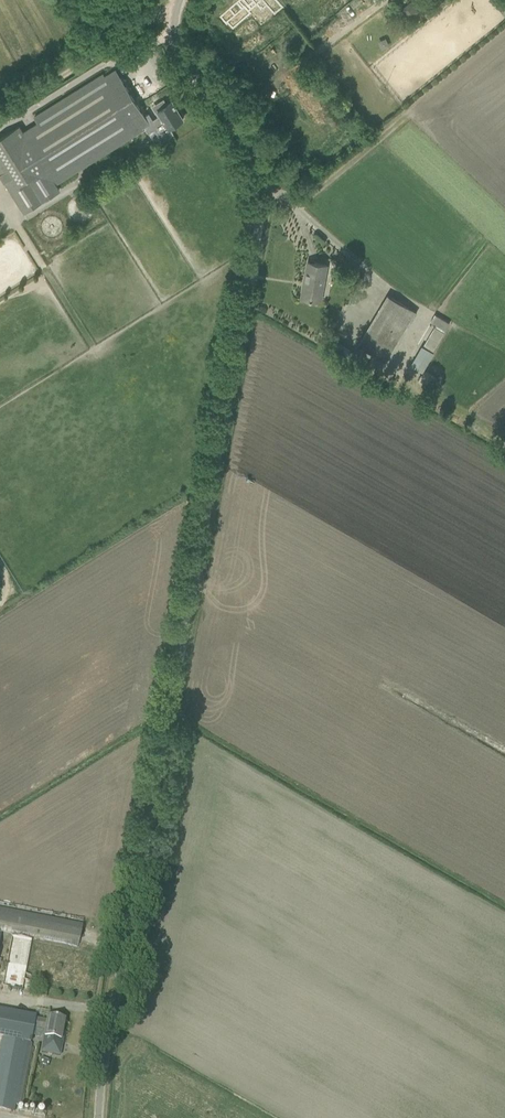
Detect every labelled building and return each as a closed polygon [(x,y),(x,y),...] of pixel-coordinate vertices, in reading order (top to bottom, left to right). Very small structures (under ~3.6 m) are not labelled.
[(220,17),(226,24),(228,23),(233,29),(251,13),(249,11),(257,4),(262,10),(267,5),(275,14),(283,7),(277,0),(239,0),(220,17)] [(407,1),(404,10),(415,14),(418,5),(407,1)] [(120,78),(115,70),(105,77),(103,74),(34,117),(41,128),(25,137),(19,126),(0,138),(0,173),(24,212),(59,190),(55,184),(79,169),(77,166),(133,131),(135,134),(149,125),(144,117),(145,117),(120,78)] [(172,102),(157,111),(160,116),(151,122),(162,140),(173,134),(169,128),(183,119),(182,117),(183,116),(180,110),(178,111),(172,102)] [(320,300),(327,265),(308,261),(304,282),(306,283),(304,297),(301,296),(301,297),(320,300)] [(388,362),(417,312),(387,294),(357,345),(388,362)] [(445,331),(450,323),(435,314),(431,322),(435,324),(435,325),(423,346),(433,352),(445,331)] [(84,919),(0,903),(0,932),(78,947),(84,919)] [(26,975),(33,940),(11,936),(1,987),(29,992),(32,976),(26,975)] [(14,1112),(15,1105),(18,1106),(19,1101),(16,1101),(27,1042),(30,1043),(33,1028),(45,1031),(44,1037),(46,1038),(44,1049),(46,1053),(58,1055),(61,1052),(63,1044),(60,1041),(64,1021),(48,1018),(47,1021),(35,1019),(35,1017),(0,1010),(0,1048),(1,1048),(0,1052),(0,1110),(14,1112)] [(117,1117),(128,1117),(129,1099),(118,1099),(117,1117)]
